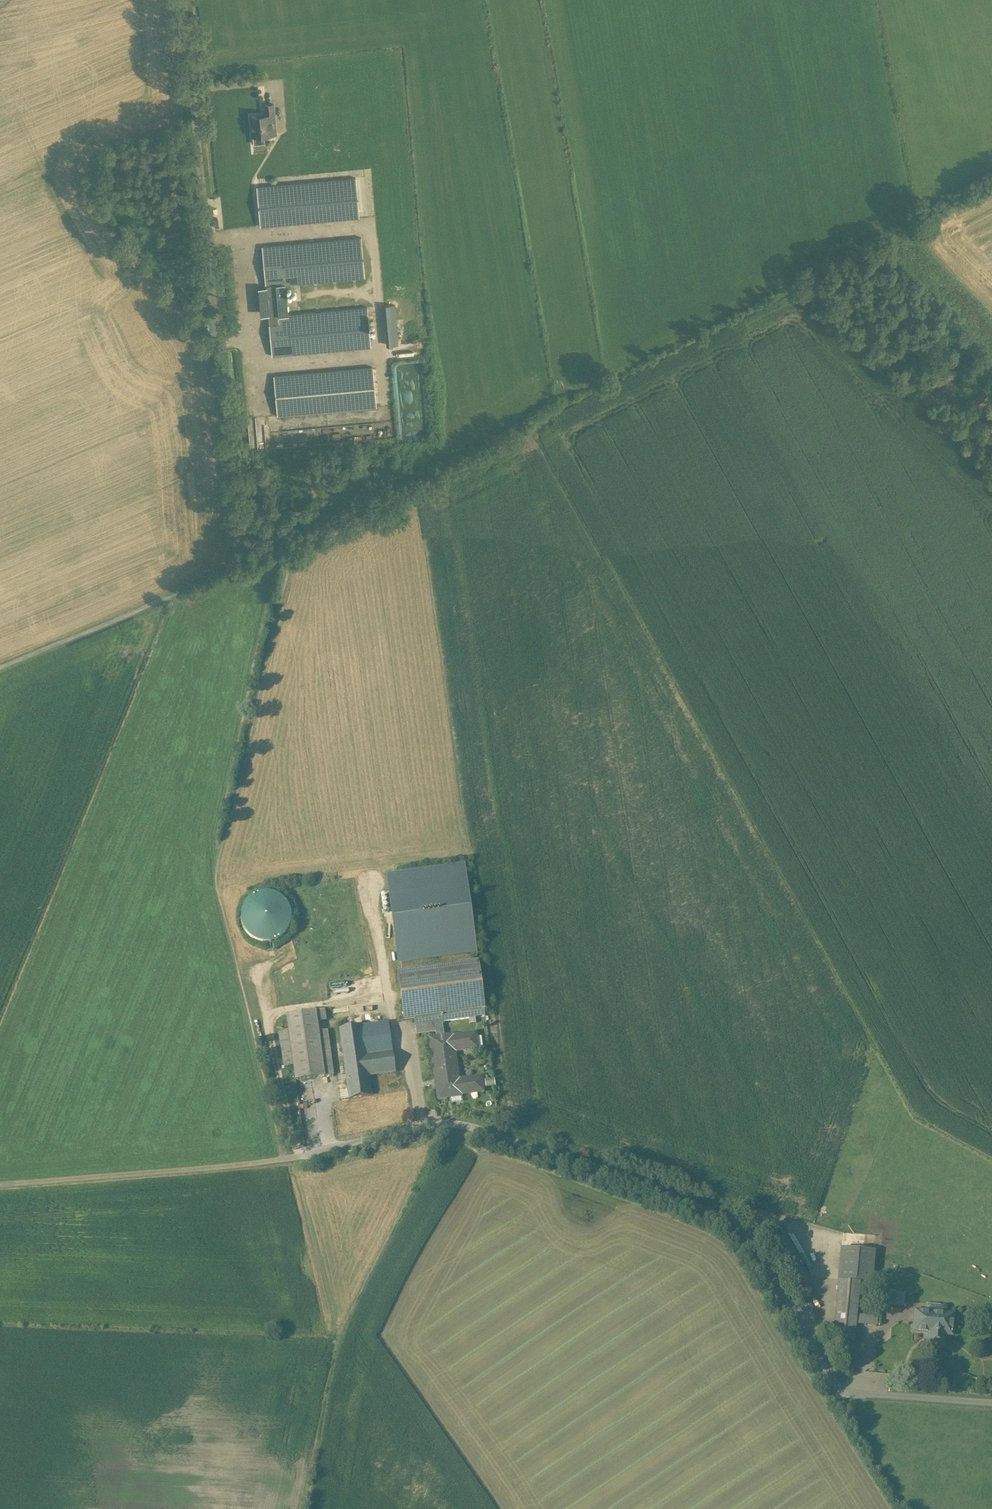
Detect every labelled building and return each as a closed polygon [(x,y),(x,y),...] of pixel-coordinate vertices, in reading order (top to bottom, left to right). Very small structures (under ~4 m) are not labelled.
[(276,133),(274,114),(273,104),(264,105),(265,114),(250,116),(252,136),(276,133)] [(254,135),(255,143),(266,143),(266,135),(254,135)] [(260,227),(359,218),(356,177),(257,186),(260,227)] [(266,286),(276,286),(286,285),(364,277),(360,238),(262,247),(266,286)] [(278,315),(289,314),(286,285),(276,286),(278,315)] [(276,286),(266,286),(269,316),(278,315),(276,286)] [(399,344),(397,303),(386,304),(388,345),(399,344)] [(367,307),(289,314),(278,315),(269,316),(272,356),(372,348),(367,307)] [(277,416),(376,408),(373,366),(274,375),(277,416)] [(990,399),(981,390),(971,401),(980,409),(990,399)] [(465,866),(387,878),(398,962),(476,951),(465,866)] [(242,927),(248,936),(256,942),(265,944),(275,942),(284,937),(289,929),(292,920),(290,910),(285,902),(278,896),(268,893),(259,894),(250,899),(243,907),(241,917),(242,927)] [(478,963),(398,974),(404,1021),(414,1020),(415,1027),(485,1017),(478,963)] [(324,1010),(286,1016),(295,1081),(333,1076),(327,1031),(319,1032),(317,1023),(326,1022),(324,1010)] [(388,1023),(340,1030),(349,1099),(371,1096),(368,1077),(394,1073),(395,1073),(388,1023)] [(452,1037),(429,1040),(438,1100),(461,1097),(461,1096),(483,1093),(481,1078),(458,1081),(454,1053),(477,1049),(475,1035),(452,1038),(452,1037)] [(717,1189),(715,1196),(722,1199),(725,1191),(717,1189)] [(859,1281),(839,1279),(833,1340),(840,1341),(854,1342),(855,1324),(856,1316),(859,1281)] [(891,1292),(890,1306),(906,1306),(907,1292),(891,1292)] [(953,1316),(916,1313),(915,1318),(914,1317),(914,1322),(915,1323),(914,1332),(930,1333),(929,1345),(943,1346),(944,1334),(951,1335),(953,1316)] [(877,1318),(856,1316),(855,1324),(877,1326),(877,1318)] [(854,1342),(840,1341),(838,1355),(853,1356),(854,1342)]
